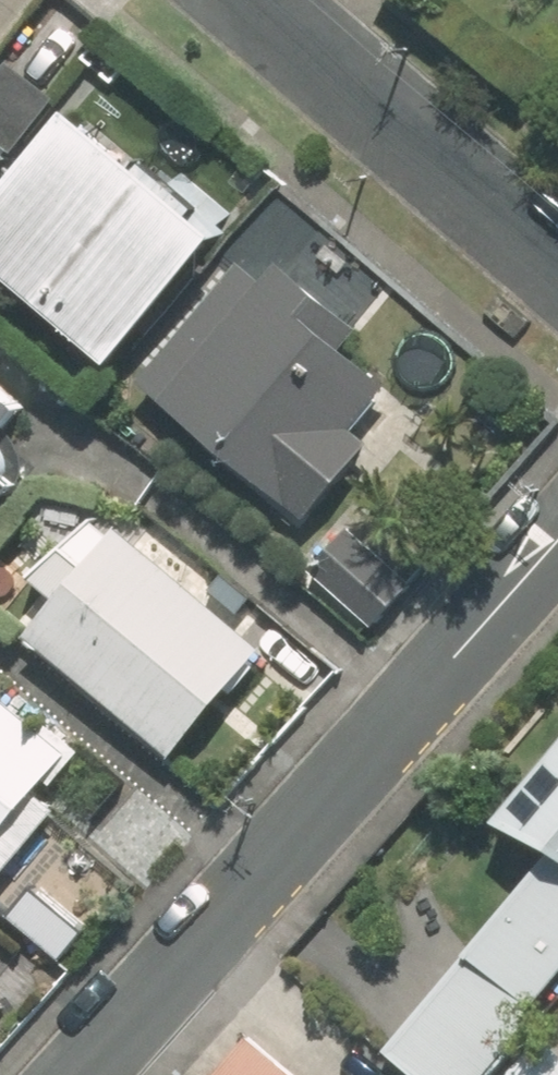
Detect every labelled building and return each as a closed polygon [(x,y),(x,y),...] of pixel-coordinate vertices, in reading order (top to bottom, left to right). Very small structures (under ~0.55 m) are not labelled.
[(55,101),(9,64),(0,75),(0,169),(55,101)] [(106,367),(218,238),(72,113),(0,196),(0,276),(106,367)] [(241,263),(139,382),(304,522),(369,445),(351,430),(387,387),(341,348),(355,331),(275,263),(260,280),(241,263)] [(18,490),(24,455),(8,426),(23,410),(0,389),(0,495),(18,490)] [(171,752),(259,649),(100,516),(28,585),(53,606),(31,633),(171,752)] [(345,528),(311,567),(375,621),(409,582),(345,528)] [(72,752),(0,693),(0,861),(47,804),(36,796),(72,752)] [(557,993),(557,753),(498,821),(549,850),(386,1055),(411,1074),(492,1074),(557,993)] [(246,1034),(211,1074),(293,1074),(246,1034)] [(537,1043),(510,1074),(557,1074),(557,1060),(537,1043)]
